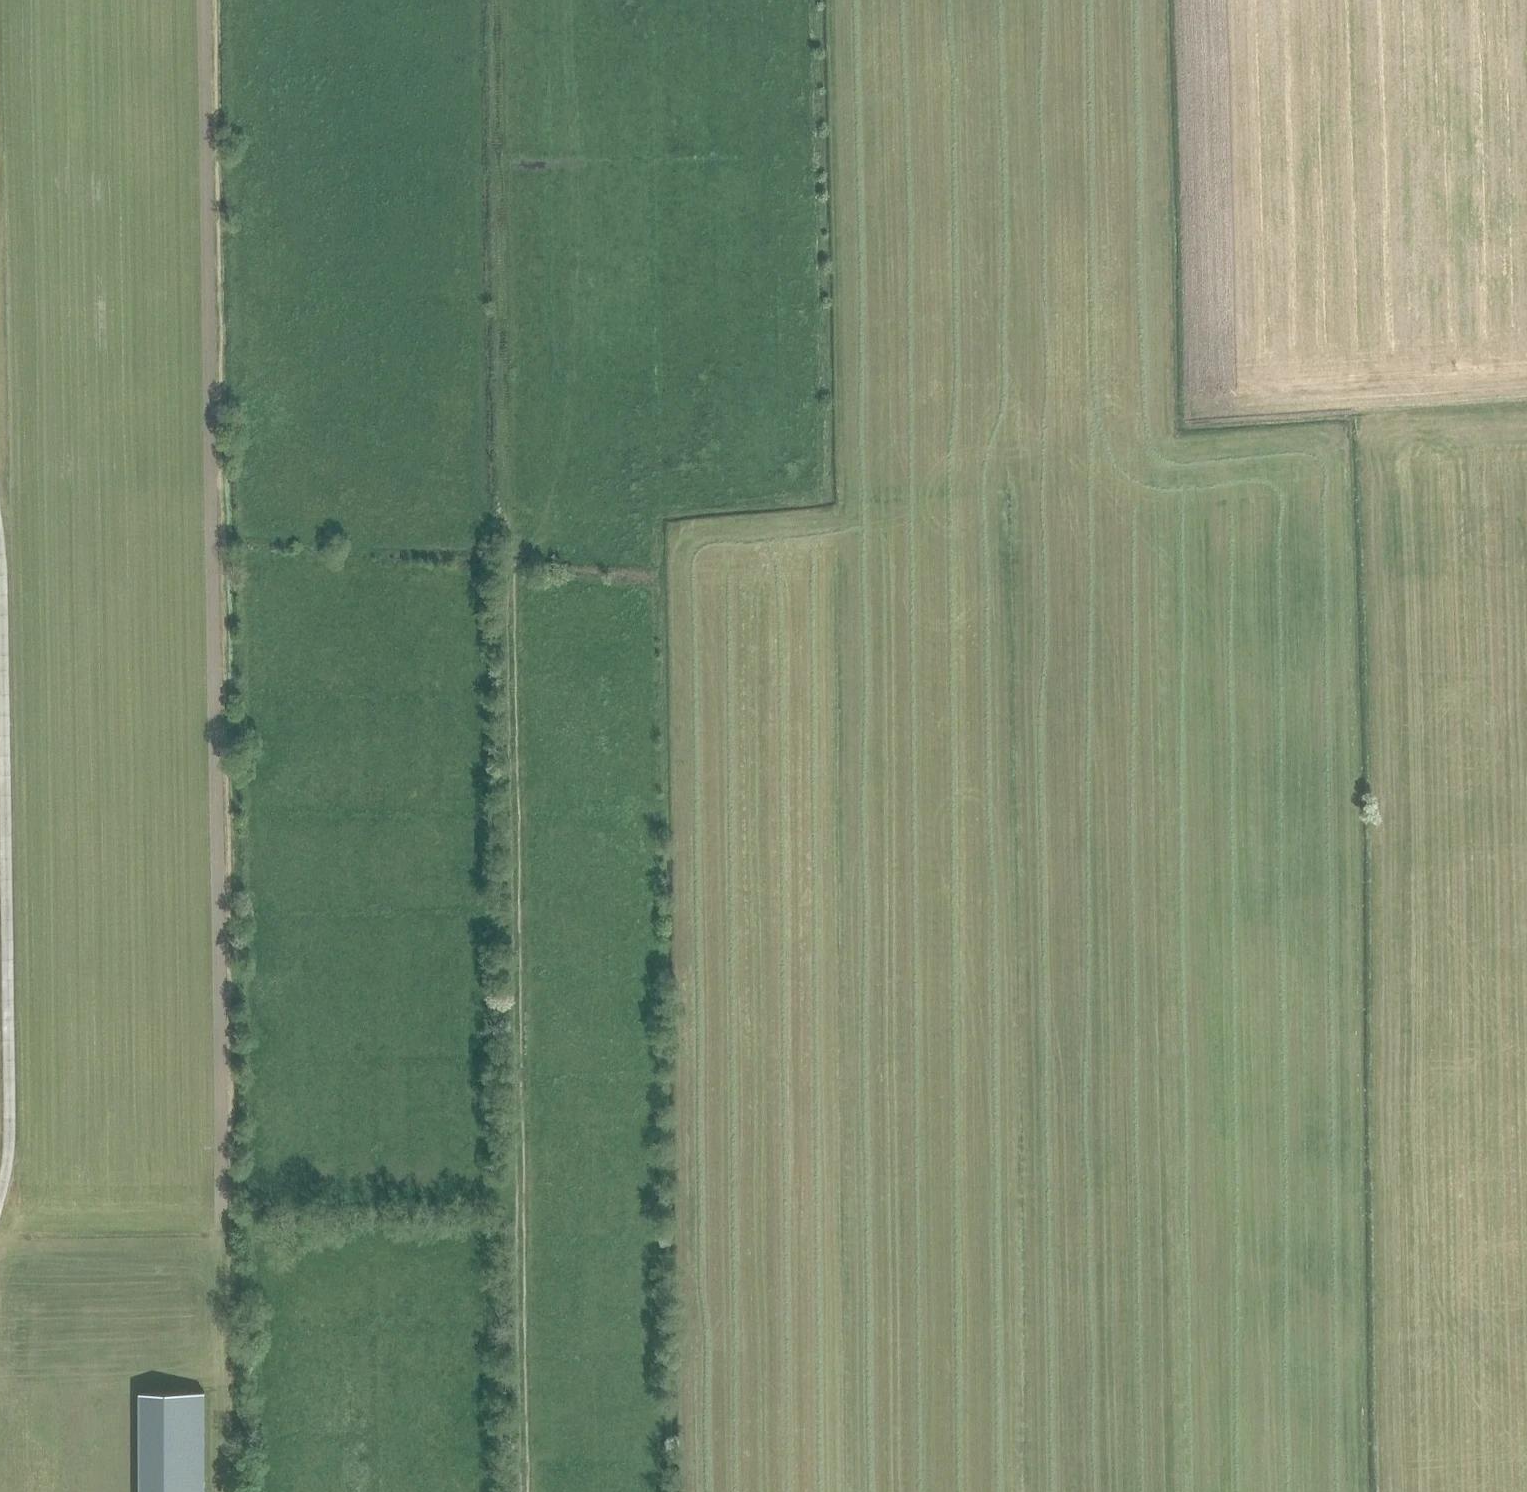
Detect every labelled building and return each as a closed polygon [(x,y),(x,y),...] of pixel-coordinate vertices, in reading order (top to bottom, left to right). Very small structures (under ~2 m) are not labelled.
[(139,1378),(84,1378),(85,1428),(101,1428),(102,1439),(140,1438),(139,1378)] [(141,1491),(206,1491),(205,1405),(205,1393),(141,1394),(141,1405),(141,1491)]
